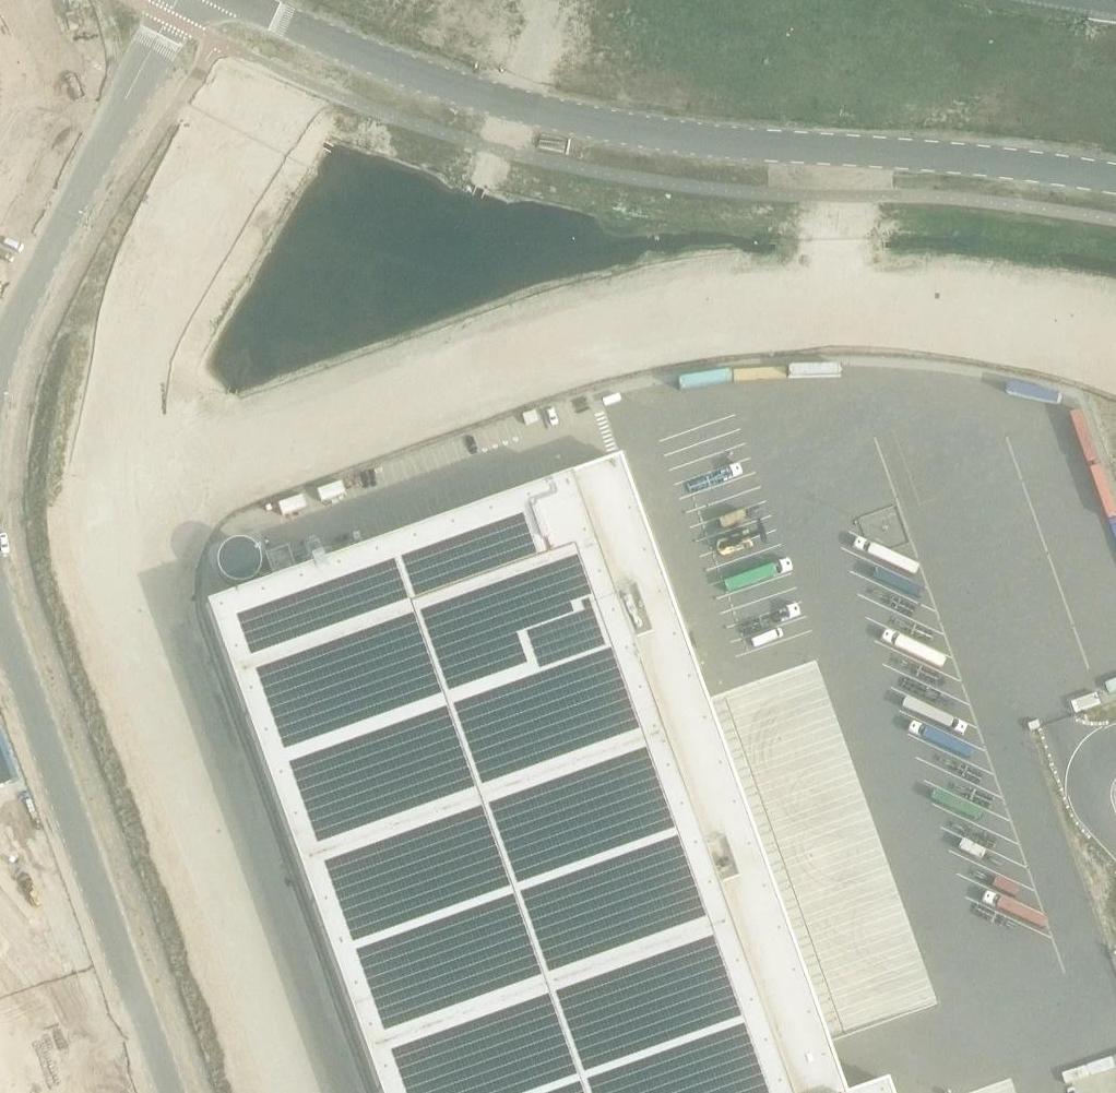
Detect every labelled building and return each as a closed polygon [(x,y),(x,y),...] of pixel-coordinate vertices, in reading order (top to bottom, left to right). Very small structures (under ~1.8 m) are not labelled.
[(206,606),(378,1092),(845,1092),(619,459),(298,573),(275,581),(206,606)] [(288,546),(265,555),(275,581),(298,573),(288,546)] [(59,1092),(126,1092),(119,1072),(59,1092)] [(887,1082),(855,1092),(891,1092),(887,1082)]
